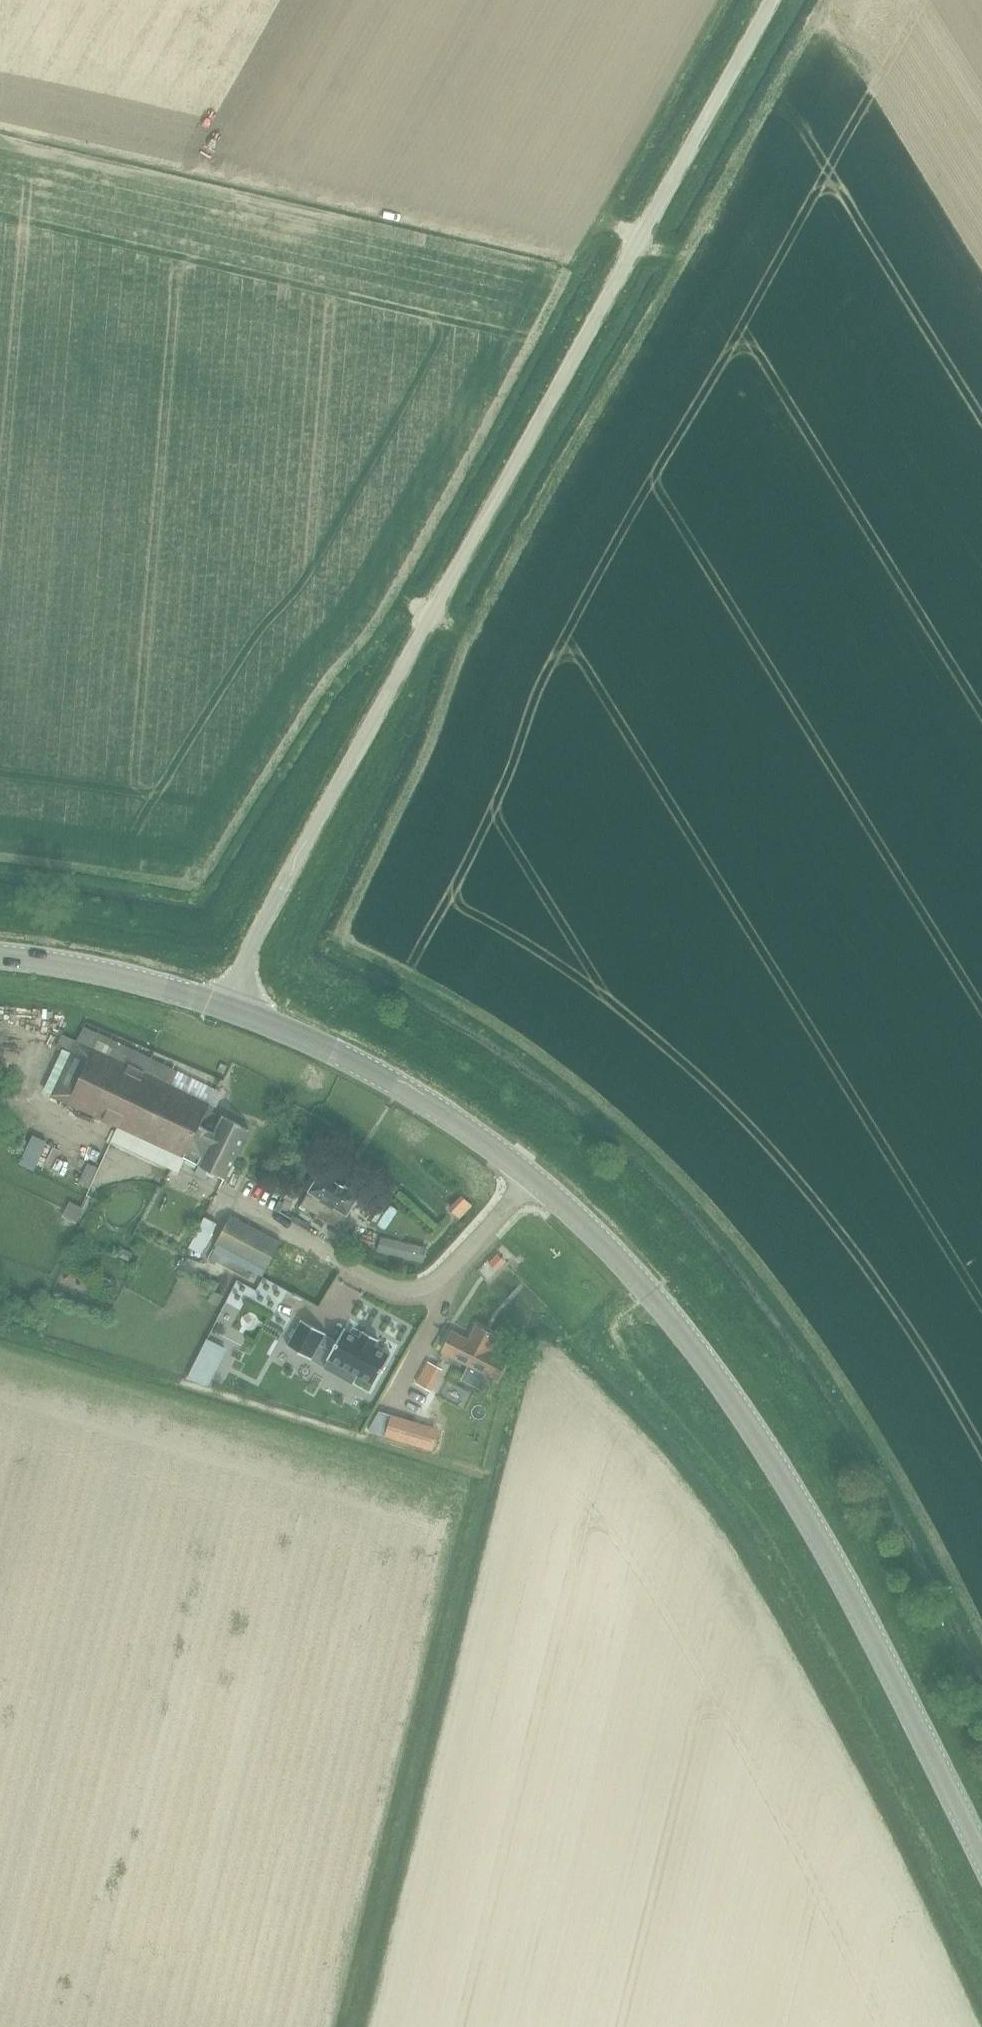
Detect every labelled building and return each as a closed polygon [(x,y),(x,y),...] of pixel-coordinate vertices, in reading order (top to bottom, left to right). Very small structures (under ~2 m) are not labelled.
[(201,1125),(211,1104),(68,1035),(61,1049),(71,1054),(51,1095),(119,1128),(113,1140),(180,1173),(187,1158),(200,1164),(194,1175),(207,1181),(212,1172),(227,1179),(251,1128),(225,1115),(217,1132),(201,1125)] [(101,1168),(89,1162),(79,1184),(91,1190),(101,1168)] [(318,1215),(314,1221),(324,1227),(328,1221),(341,1229),(362,1195),(323,1171),(302,1205),(318,1215)] [(461,1195),(450,1208),(460,1218),(472,1205),(461,1195)] [(78,1223),(85,1208),(71,1201),(64,1217),(78,1223)] [(280,1201),(275,1210),(281,1212),(285,1203),(280,1201)] [(205,1215),(189,1245),(203,1252),(218,1221),(205,1215)] [(211,1256),(222,1262),(225,1255),(264,1276),(265,1275),(264,1274),(280,1242),(233,1216),(211,1256)] [(381,1235),(377,1250),(423,1262),(427,1247),(381,1235)] [(264,1274),(265,1275),(267,1271),(288,1283),(295,1271),(303,1255),(280,1242),(264,1274)] [(497,1252),(488,1262),(497,1269),(505,1260),(497,1252)] [(312,1293),(322,1299),(337,1274),(327,1268),(312,1293)] [(325,1335),(326,1333),(302,1319),(288,1346),(312,1360),(321,1344),(332,1351),(328,1358),(375,1385),(391,1355),(344,1329),(337,1341),(325,1335)] [(471,1341),(454,1332),(444,1353),(497,1379),(507,1359),(490,1350),(497,1334),(478,1325),(471,1341)] [(208,1339),(188,1378),(209,1385),(227,1348),(208,1339)] [(428,1361),(416,1383),(431,1391),(443,1369),(428,1361)] [(382,1408),(370,1428),(433,1447),(440,1425),(382,1408)]
